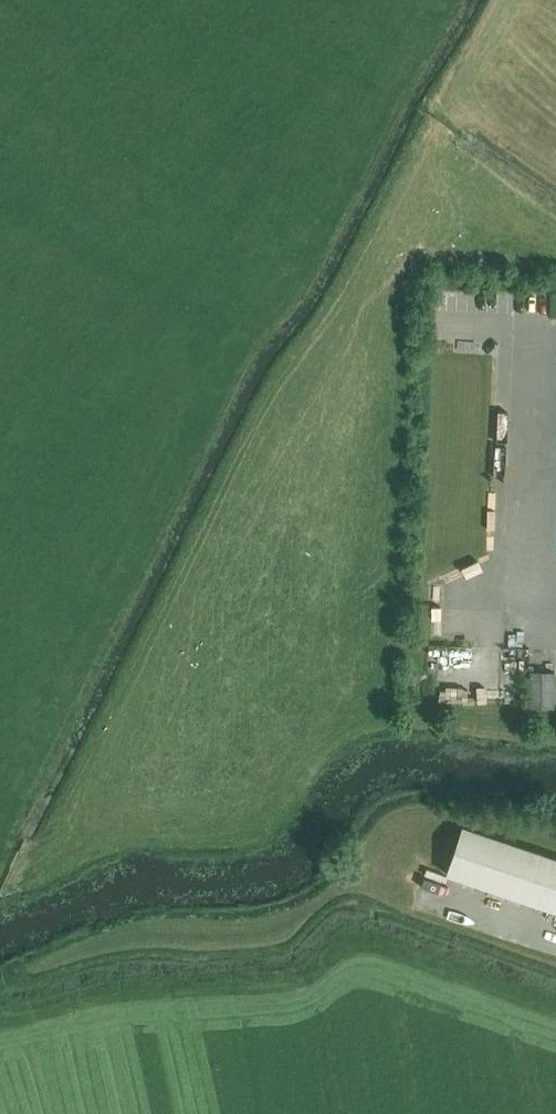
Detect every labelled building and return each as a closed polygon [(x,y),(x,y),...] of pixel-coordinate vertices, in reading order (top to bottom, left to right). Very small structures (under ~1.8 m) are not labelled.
[(554,671),(529,671),(529,706),(554,706),(554,671)] [(447,874),(478,884),(494,837),(463,826),(447,874)] [(492,889),(508,894),(524,847),(494,837),(478,884),(492,889)] [(508,894),(538,904),(554,857),(524,847),(508,894)] [(554,857),(538,904),(555,911),(555,858),(554,857)]
